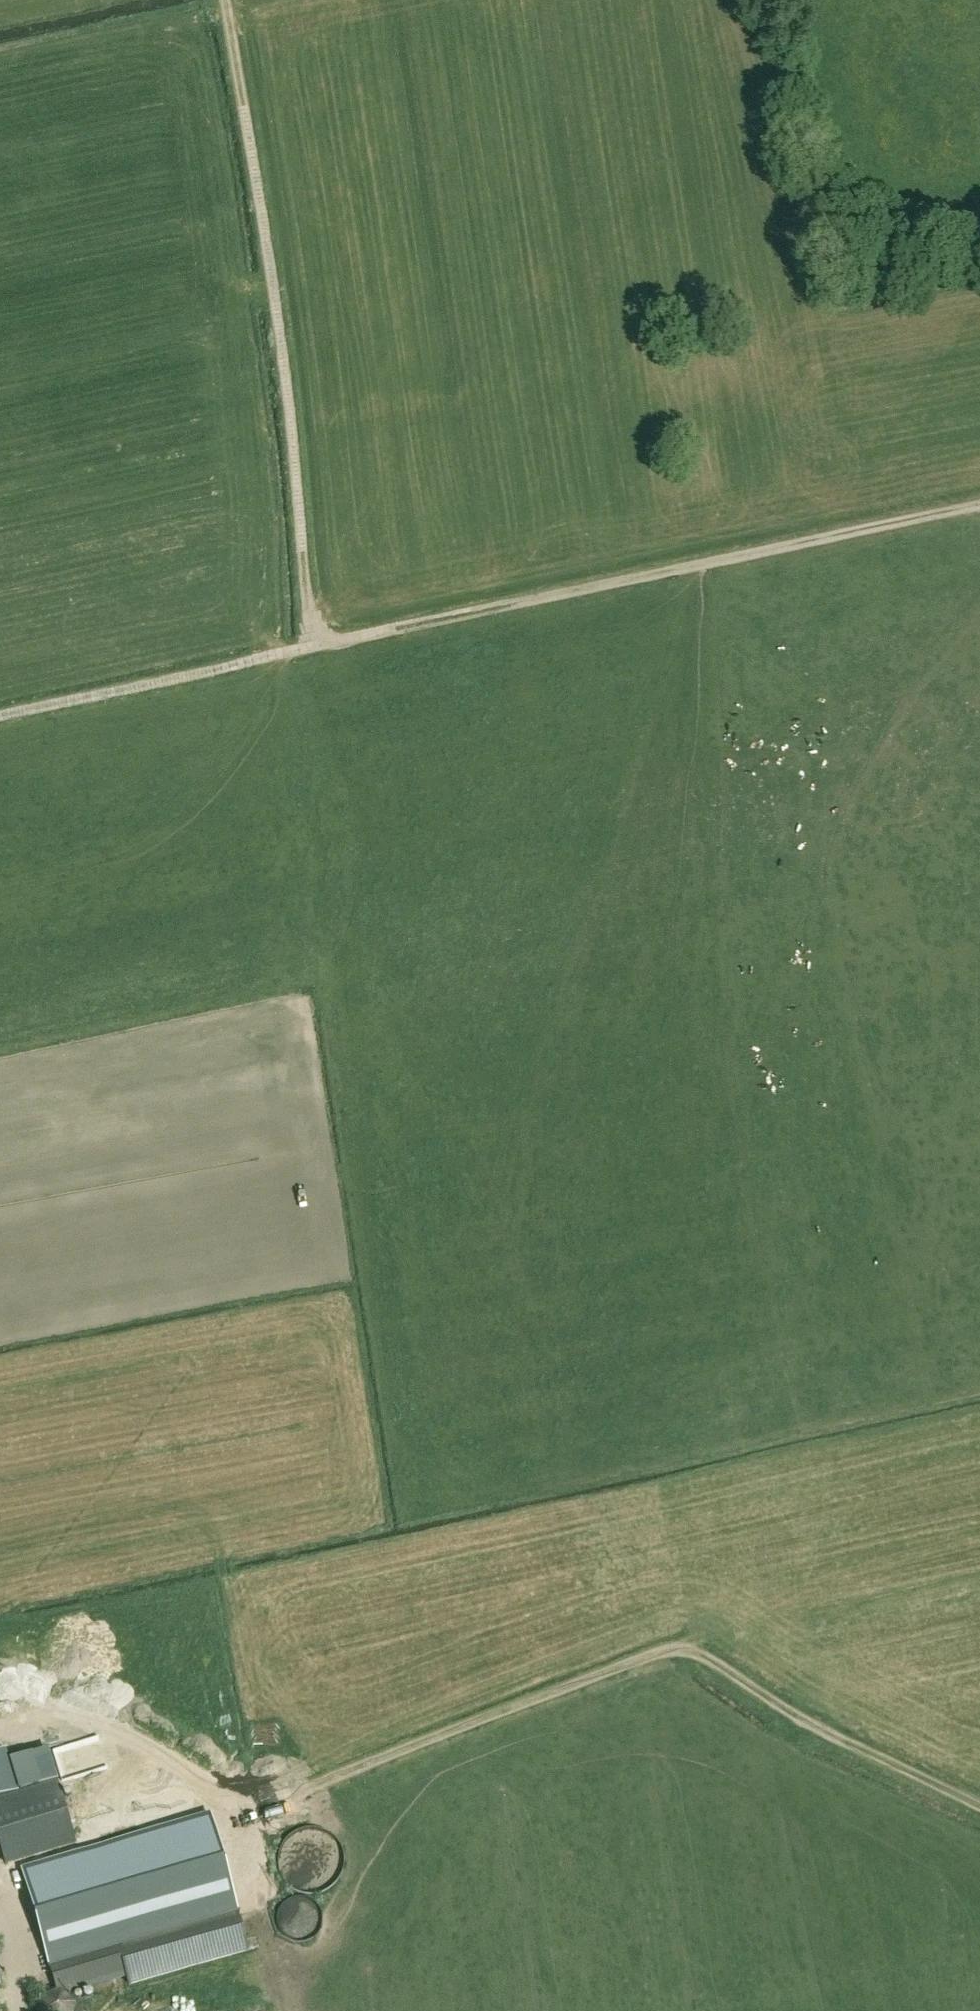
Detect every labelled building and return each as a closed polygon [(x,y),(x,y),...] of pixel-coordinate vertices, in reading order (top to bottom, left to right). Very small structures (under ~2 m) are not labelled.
[(0,1801),(0,1846),(5,1863),(76,1842),(58,1783),(0,1801)] [(129,1984),(248,1950),(218,1848),(99,1883),(101,1892),(34,1912),(57,1994),(126,1974),(129,1984)]
